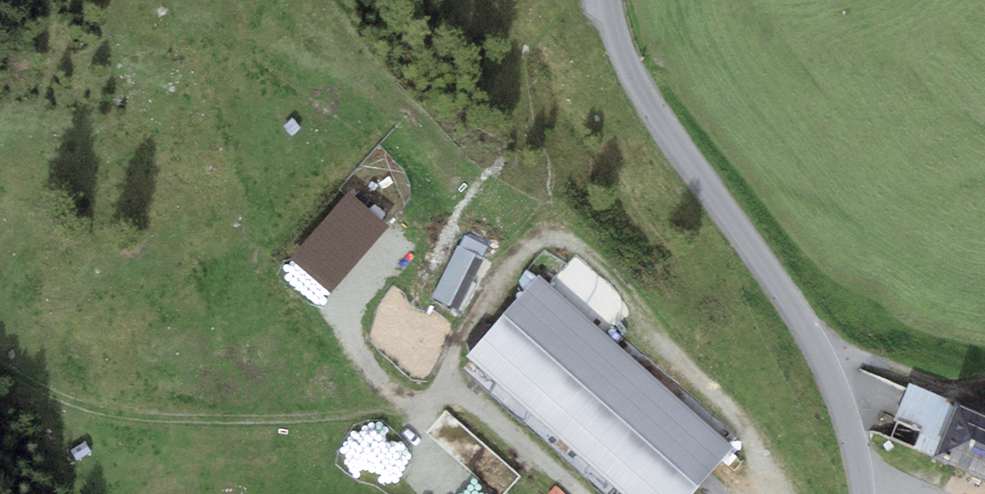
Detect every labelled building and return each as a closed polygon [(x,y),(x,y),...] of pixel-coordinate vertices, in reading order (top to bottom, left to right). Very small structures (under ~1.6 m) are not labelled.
[(348,192),(290,260),(331,295),(389,228),(348,192)] [(455,318),(488,252),(462,239),(429,305),(455,318)] [(467,356),(625,493),(693,493),(735,446),(538,275),(467,356)] [(933,458),(984,480),(984,414),(957,402),(933,458)] [(448,493),(504,493),(516,480),(484,452),(448,493)]
